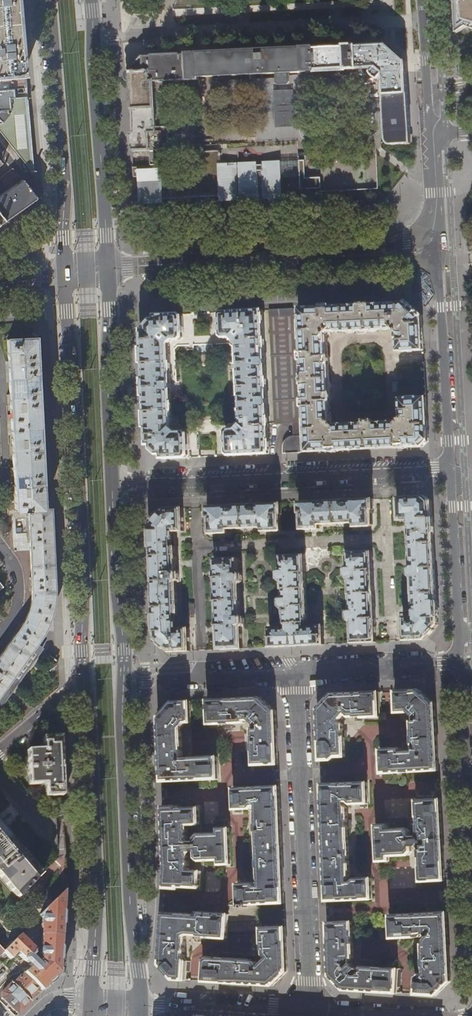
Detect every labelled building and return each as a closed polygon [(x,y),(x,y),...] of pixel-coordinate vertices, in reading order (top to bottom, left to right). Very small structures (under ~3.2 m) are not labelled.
[(26,75),(25,65),(22,34),(19,0),(0,0),(0,77),(26,75)] [(457,20),(458,20),(458,21),(471,26),(471,0),(456,0),(457,20)] [(406,72),(406,62),(387,45),(366,46),(309,49),(238,52),(174,55),(156,56),(142,57),(131,70),(131,72),(129,73),(127,74),(126,75),(126,76),(126,77),(128,80),(130,81),(132,82),(134,133),(131,133),(132,139),(133,151),(163,149),(162,148),(167,147),(169,145),(168,129),(166,127),(157,127),(155,82),(189,80),(189,85),(191,87),(197,87),(200,84),(200,77),(277,73),(277,81),(279,83),(288,83),(290,81),(290,72),(378,68),(383,73),(388,141),(388,143),(389,144),(391,145),(411,144),(410,119),(407,77),(406,72)] [(13,89),(0,90),(0,124),(1,124),(10,114),(10,99),(14,99),(13,89)] [(293,90),(275,91),(277,126),(294,125),(293,90)] [(27,98),(14,99),(10,99),(10,114),(1,124),(0,124),(0,133),(32,175),(34,174),(32,152),(31,135),(29,116),(28,107),(27,98)] [(279,194),(278,164),(237,165),(237,162),(227,162),(227,166),(221,166),(220,150),(201,151),(202,169),(164,171),(164,165),(134,167),(135,177),(142,176),(143,202),(155,201),(155,203),(223,200),(223,198),(244,197),(244,195),(279,194)] [(166,156),(151,157),(151,165),(167,164),(166,156)] [(300,190),(320,190),(320,179),(305,179),(305,161),(299,162),(300,190)] [(11,169),(1,177),(9,188),(0,194),(0,216),(4,221),(15,213),(20,209),(35,199),(35,198),(22,179),(12,168),(11,169)] [(16,215),(36,202),(35,199),(20,209),(15,213),(16,215)] [(306,439),(307,452),(406,447),(423,446),(428,441),(428,427),(426,398),(418,398),(408,398),(408,399),(401,399),(400,400),(402,419),(399,423),(374,424),(374,423),(365,424),(334,426),(331,422),(330,402),(330,401),(330,393),(328,364),(329,364),(328,356),(327,335),(329,332),(344,331),(345,332),(354,332),(355,331),(356,331),(359,333),(364,333),(366,331),(366,330),(393,329),(396,332),(398,350),(399,351),(406,351),(406,352),(416,351),(423,350),(422,334),(421,317),(407,303),(348,306),(319,307),(299,308),(300,321),(299,321),(300,340),(301,340),(301,352),(302,361),(303,375),(302,376),(303,384),(303,385),(304,400),(304,408),(305,420),(306,439)] [(281,309),(269,310),(275,424),(294,423),(295,437),(293,437),(290,437),(287,440),(286,441),(284,444),(284,447),(284,453),(296,452),(301,452),(300,436),(299,437),(299,422),(298,422),(292,308),(281,309)] [(228,454),(229,456),(269,454),(262,310),(227,312),(222,312),(220,314),(221,335),(224,338),(234,337),(238,341),(242,425),(238,429),(228,430),(227,432),(228,454)] [(161,455),(162,459),(174,458),(186,458),(189,456),(188,434),(185,432),(177,432),(173,428),(169,345),(173,341),(182,340),(184,337),(183,316),(180,314),(155,315),(156,319),(152,319),(146,326),(146,330),(142,330),(143,344),(144,369),(145,395),(146,423),(147,445),(151,445),(151,449),(157,455),(161,455)] [(54,587),(52,559),(51,530),(49,499),(49,490),(41,491),(34,338),(7,339),(8,359),(8,375),(6,375),(6,381),(9,381),(9,404),(11,444),(12,466),(9,466),(9,472),(12,472),(13,494),(14,518),(28,518),(31,592),(31,599),(29,607),(27,615),(25,620),(22,624),(0,655),(0,706),(33,660),(40,650),(33,646),(39,638),(42,634),(45,628),(50,616),(52,608),(53,601),(54,594),(54,587)] [(403,617),(404,641),(412,640),(425,640),(438,625),(437,601),(433,531),(431,501),(426,496),(397,498),(398,521),(409,520),(411,566),(409,566),(410,578),(412,578),(414,615),(411,615),(411,617),(403,617)] [(301,513),(301,529),(320,529),(320,525),(354,523),(355,527),(372,526),(373,524),(373,509),(374,509),(373,499),(358,500),(299,502),(299,513),(301,513)] [(210,532),(212,534),(228,533),(228,529),(263,527),(263,531),(281,530),(281,514),(282,514),(281,503),(217,506),(207,507),(208,517),(209,517),(210,532)] [(155,639),(170,652),(178,652),(190,651),(189,628),(182,628),(182,626),(179,626),(177,582),(179,582),(179,571),(177,571),(175,531),(184,531),(183,508),(164,509),(150,524),(151,544),(155,625),(155,639)] [(352,621),(352,643),(376,642),(373,552),(349,553),(350,567),(346,566),(347,576),(350,578),(351,609),(350,609),(348,612),(348,621),(352,621)] [(270,628),(270,647),(293,646),(324,645),(323,625),(309,626),(306,555),(282,556),(282,569),(279,570),(280,578),(282,581),(283,581),(284,597),(281,600),(281,609),(284,609),(285,628),(280,628),(280,627),(270,628)] [(215,559),(218,650),(228,649),(243,649),(242,627),(245,626),(245,617),(241,614),(240,584),(241,584),(243,581),(243,572),(240,572),(239,558),(215,559)] [(380,742),(382,774),(439,771),(436,732),(435,703),(420,690),(395,691),(396,713),(409,713),(409,717),(414,717),(414,722),(411,722),(413,752),(402,752),(401,749),(383,750),(382,742),(380,742)] [(319,721),(320,761),(332,761),(335,758),(345,757),(344,738),(347,738),(346,729),(343,729),(342,725),(339,722),(346,715),(349,717),(353,717),(353,721),(362,720),(362,718),(378,717),(379,721),(381,721),(381,717),(380,717),(379,692),(372,692),(332,694),(318,709),(319,721)] [(253,753),(254,766),(278,765),(276,711),(261,698),(245,699),(208,701),(209,725),(222,724),(222,728),(233,728),(233,724),(246,723),(246,721),(251,721),(255,724),(255,729),(252,729),(253,744),(249,745),(250,753),(253,753)] [(161,769),(162,782),(218,779),(217,755),(213,755),(213,757),(192,758),(192,759),(183,759),(181,728),(185,723),(195,723),(195,720),(191,720),(190,701),(180,702),(173,702),(159,717),(159,724),(160,745),(161,769)] [(44,785),(45,798),(63,796),(62,781),(61,751),(60,737),(43,737),(43,750),(27,751),(28,785),(44,785)] [(324,843),(327,901),(373,899),(372,875),(363,875),(364,878),(354,878),(354,875),(350,875),(350,862),(353,862),(353,855),(349,855),(348,826),(351,826),(351,820),(348,820),(347,807),(351,807),(351,804),(360,804),(360,806),(368,806),(368,783),(321,785),(324,843)] [(238,884),(239,906),(284,903),(284,889),(282,844),(279,786),(234,788),(235,813),(243,813),(243,810),(252,810),(252,813),(256,813),(256,826),(252,826),(253,833),(256,832),(258,861),(254,861),(255,868),(258,868),(259,880),(255,881),(255,884),(246,884),(246,881),(242,882),(242,884),(238,884)] [(420,865),(421,881),(445,880),(442,837),(440,799),(417,800),(418,816),(419,831),(412,831),(408,828),(389,829),(388,816),(385,816),(385,824),(376,824),(378,860),(390,860),(390,855),(410,854),(413,851),(413,850),(415,849),(415,845),(417,845),(420,848),(421,865),(420,865)] [(165,888),(179,889),(179,887),(200,889),(201,872),(189,871),(189,852),(196,852),(196,858),(198,858),(198,862),(220,860),(220,869),(222,869),(222,865),(231,865),(230,829),(221,829),(220,821),(218,822),(218,834),(199,835),(196,837),(188,838),(188,826),(200,825),(199,808),(178,809),(178,807),(163,807),(164,824),(165,850),(166,870),(165,880),(165,888)] [(19,897),(41,874),(12,840),(0,826),(0,876),(19,897)] [(34,950),(19,935),(3,950),(10,958),(11,958),(17,953),(30,966),(24,972),(39,987),(42,990),(51,981),(60,973),(60,958),(63,923),(65,890),(39,915),(42,918),(41,929),(42,930),(41,948),(40,949),(40,955),(41,956),(40,961),(35,961),(31,957),(34,954),(34,950)] [(416,994),(436,996),(451,982),(449,950),(447,912),(390,915),(391,938),(421,937),(425,940),(425,944),(423,944),(424,974),(420,974),(416,977),(416,994)] [(173,980),(186,980),(188,961),(185,958),(186,936),(189,935),(206,936),(206,938),(227,939),(229,915),(199,913),(198,915),(163,913),(163,921),(161,944),(161,958),(160,965),(173,980)] [(369,991),(397,993),(398,969),(386,968),(386,964),(374,963),(374,967),(361,966),(361,969),(356,969),(351,963),(351,958),(353,958),(353,943),(357,943),(356,934),(352,934),(352,922),(328,923),(330,976),(344,990),(369,991)] [(232,983),(273,986),(287,972),(286,939),(285,927),(261,928),(262,943),(260,943),(260,950),(264,949),(264,955),(267,958),(260,965),(257,962),(257,960),(254,956),(249,956),(249,960),(227,958),(227,954),(221,954),(220,958),(209,957),(205,960),(204,981),(232,983)] [(20,976),(12,983),(27,998),(33,993),(39,987),(24,972),(20,976)] [(31,1001),(27,998),(12,983),(11,982),(5,987),(1,992),(1,997),(18,1014),(24,1008),(31,1001)]
